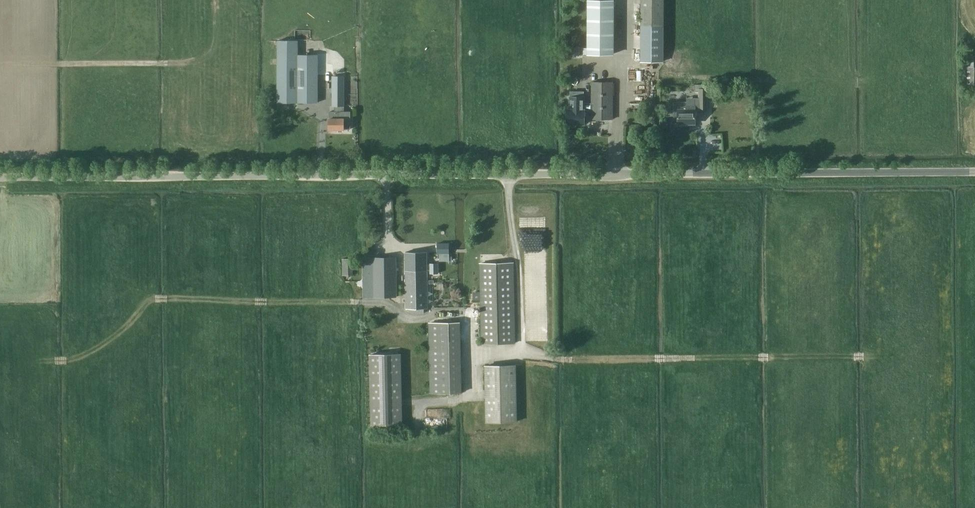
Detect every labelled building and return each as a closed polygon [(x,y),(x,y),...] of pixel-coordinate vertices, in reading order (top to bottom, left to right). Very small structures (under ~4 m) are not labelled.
[(597,0),(589,0),(588,54),(613,54),(613,0),(597,0)] [(665,0),(643,0),(642,25),(664,26),(665,0)] [(318,102),(318,54),(298,54),(298,40),(277,40),(277,102),(297,102),(318,102)] [(964,87),(974,87),(974,57),(964,57),(964,87)] [(344,125),(351,125),(350,111),(344,111),(344,76),(332,76),(332,106),(337,106),(337,111),(330,111),(330,118),(329,118),(329,129),(344,129),(344,125)] [(613,119),(613,82),(592,82),(591,119),(613,119)] [(699,109),(707,109),(707,88),(699,88),(699,109)] [(584,124),(585,110),(584,110),(584,98),(584,93),(571,93),(571,98),(570,98),(570,110),(567,109),(567,124),(584,124)] [(678,124),(695,124),(695,104),(686,104),(686,109),(678,109),(678,124)] [(453,255),(453,246),(442,246),(442,255),(453,255)] [(427,269),(437,269),(437,263),(427,263),(427,252),(405,252),(406,308),(428,308),(427,269)] [(355,275),(355,269),(355,257),(344,257),(344,275),(355,275)] [(398,258),(365,258),(365,302),(398,302),(398,258)] [(482,344),(515,343),(513,263),(480,264),(482,344)] [(432,394),(462,393),(460,322),(430,323),(432,394)] [(370,354),(372,426),(403,425),(401,353),(370,354)] [(516,364),(484,365),(485,422),(517,422),(516,364)]
